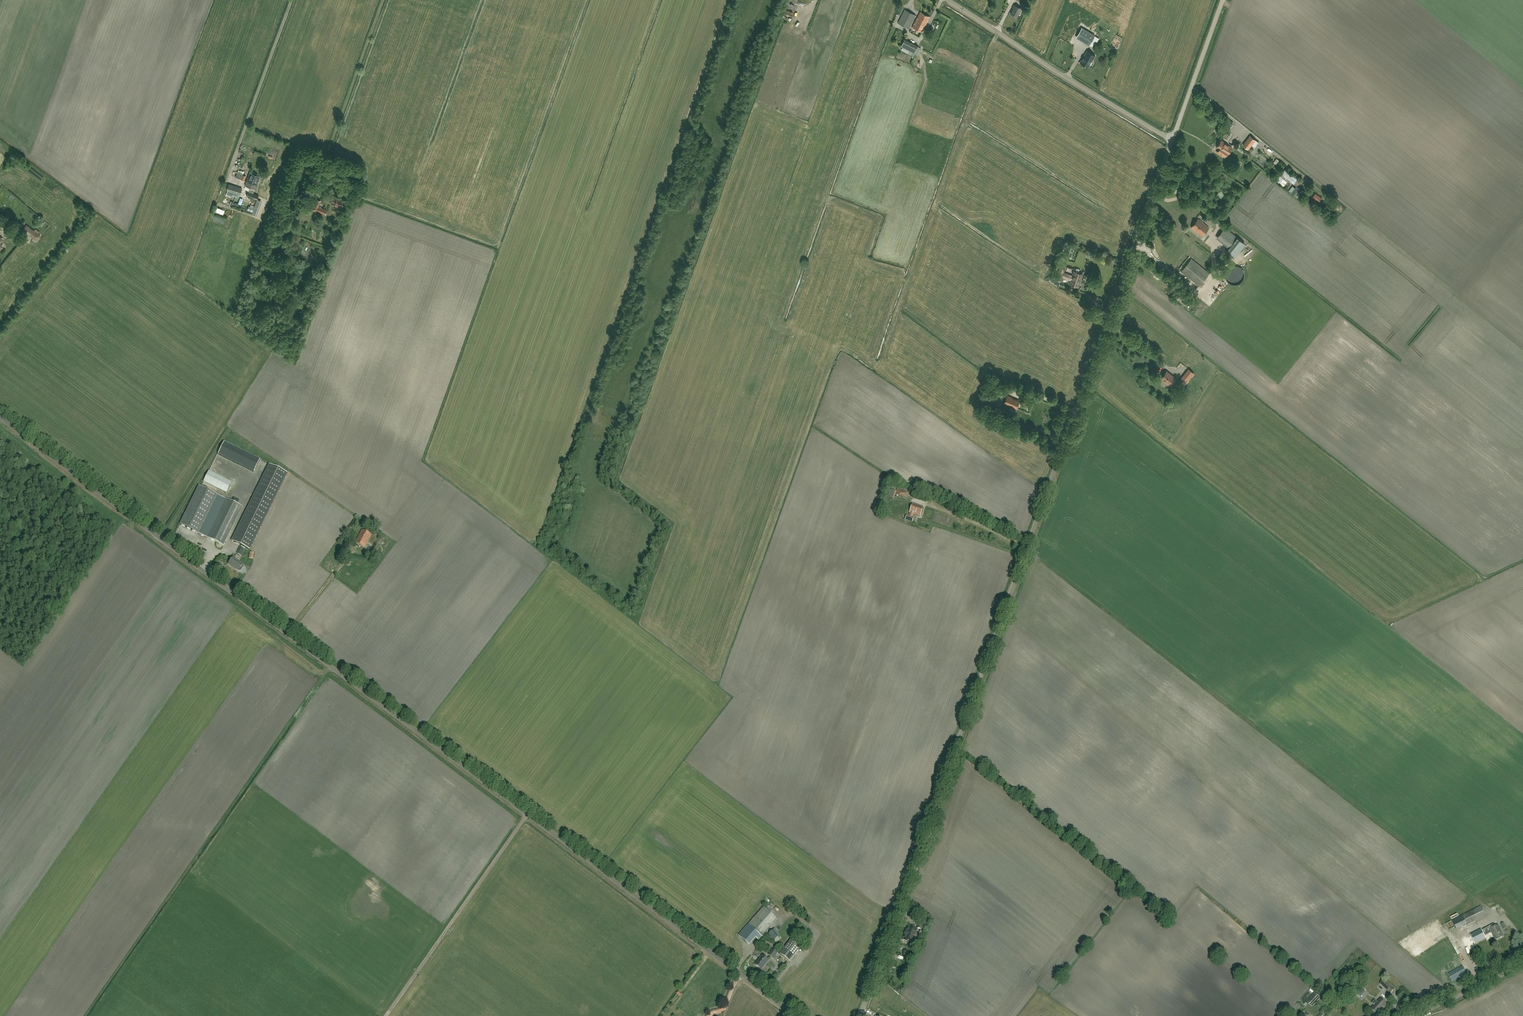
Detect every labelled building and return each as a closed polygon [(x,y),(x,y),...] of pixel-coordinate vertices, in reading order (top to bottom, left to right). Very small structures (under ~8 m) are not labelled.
[(1020,11),(1022,9),(1014,5),(1013,7),(1014,7),(1011,14),(1017,17),(1020,11)] [(909,28),(916,15),(905,9),(898,23),(909,28)] [(922,31),(925,26),(928,21),(930,16),(920,12),(917,18),(913,26),(922,31)] [(1081,28),(1076,37),(1089,44),(1094,36),(1081,28)] [(1088,67),(1095,56),(1087,51),(1080,63),(1088,67)] [(1248,149),(1255,140),(1250,136),(1243,145),(1248,149)] [(1227,154),(1232,147),(1221,140),(1216,147),(1222,151),(1220,154),(1224,157),(1226,154),(1227,154)] [(303,165),(300,175),(308,178),(311,168),(303,165)] [(1295,184),(1298,180),(1285,170),(1282,174),(1295,184)] [(249,172),(246,181),(245,185),(250,187),(248,191),(246,196),(257,199),(259,195),(253,193),(254,189),(255,189),(260,176),(257,175),(257,174),(253,172),(252,173),(249,172)] [(1283,187),(1287,181),(1280,176),(1276,181),(1283,187)] [(240,194),(242,188),(228,184),(226,189),(240,194)] [(1305,192),(1302,189),(1297,186),(1292,192),(1300,199),(1305,192)] [(1315,194),(1313,198),(1319,202),(1322,198),(1315,194)] [(341,208),(344,200),(333,196),(330,203),(341,208)] [(225,197),(223,203),(233,206),(235,201),(225,197)] [(248,211),(257,214),(262,201),(258,199),(255,208),(250,206),(248,211)] [(325,215),(327,210),(319,207),(321,201),(316,199),(312,210),(325,215)] [(216,206),(215,211),(224,215),(226,210),(216,206)] [(1202,236),(1209,227),(1198,218),(1191,227),(1202,236)] [(26,224),(21,230),(28,235),(28,234),(36,241),(40,235),(26,224)] [(1233,257),(1245,243),(1238,238),(1226,251),(1233,257)] [(1222,266),(1226,263),(1226,257),(1221,254),(1216,258),(1217,263),(1222,266)] [(1191,259),(1184,267),(1181,271),(1199,286),(1209,273),(1191,259)] [(1074,271),(1072,275),(1063,272),(1065,268),(1060,267),(1056,279),(1061,281),(1062,277),(1070,280),(1069,284),(1078,287),(1083,274),(1074,271)] [(1203,299),(1207,302),(1212,296),(1208,293),(1203,299)] [(1176,379),(1172,375),(1170,374),(1166,371),(1161,378),(1164,380),(1163,382),(1167,385),(1168,384),(1171,386),(1176,379)] [(1192,376),(1187,372),(1179,381),(1184,385),(1192,376)] [(1008,395),(1003,404),(1009,406),(1009,405),(1016,408),(1019,401),(1012,398),(1012,397),(1008,395)] [(990,399),(985,396),(981,405),(986,407),(990,399)] [(997,408),(990,405),(988,410),(995,413),(997,408)] [(224,443),(218,455),(254,472),(260,460),(224,443)] [(226,493),(231,482),(209,471),(204,482),(226,493)] [(199,486),(194,495),(180,524),(198,533),(213,504),(217,495),(199,486)] [(231,541),(250,550),(276,497),(258,488),(231,541)] [(907,499),(909,493),(897,489),(896,492),(890,489),(887,497),(894,500),(895,495),(907,499)] [(213,504),(198,533),(207,538),(226,499),(217,495),(213,504)] [(226,499),(207,538),(223,546),(242,507),(226,499)] [(920,516),(923,508),(913,504),(909,516),(907,515),(905,520),(912,522),(914,518),(913,517),(914,514),(920,516)] [(364,548),(371,535),(361,530),(355,543),(364,548)] [(238,571),(243,565),(233,557),(228,564),(233,568),(238,571)] [(1478,923),(1487,918),(1481,906),(1463,915),(1454,920),(1458,928),(1467,924),(1468,926),(1477,922),(1478,923)] [(756,938),(759,940),(777,919),(764,907),(748,924),(738,936),(749,945),(756,938)] [(917,931),(923,934),(929,919),(927,918),(925,922),(921,920),(917,929),(917,931)] [(1504,936),(1501,930),(1498,925),(1491,929),(1496,940),(1504,936)] [(904,940),(912,943),(914,938),(916,938),(917,935),(916,934),(917,929),(908,926),(907,931),(906,931),(905,935),(904,940)] [(1482,929),(1471,935),(1475,944),(1486,938),(1482,929)] [(771,940),(773,938),(772,938),(777,933),(774,930),(767,935),(768,936),(767,937),(769,940),(770,939),(771,940)] [(792,939),(780,955),(789,962),(802,946),(792,939)] [(773,959),(778,953),(773,948),(767,955),(773,959)] [(761,969),(769,960),(763,955),(755,964),(761,969)] [(1448,974),(1452,982),(1467,974),(1463,966),(1448,974)] [(1385,979),(1380,984),(1391,994),(1396,988),(1385,979)] [(1363,988),(1357,994),(1360,997),(1366,991),(1363,988)] [(1375,1005),(1371,1009),(1377,1014),(1381,1010),(1382,1011),(1387,1005),(1381,999),(1378,1002),(1376,1000),(1372,1003),(1375,1005)]
